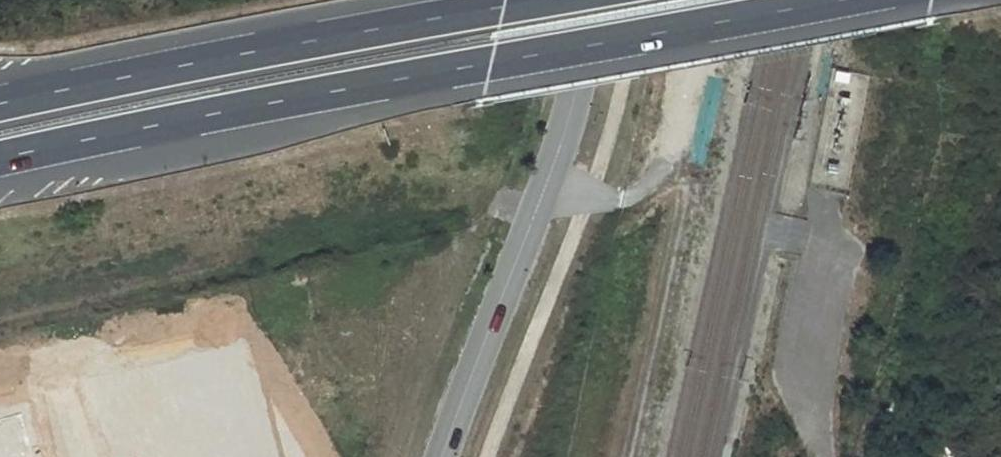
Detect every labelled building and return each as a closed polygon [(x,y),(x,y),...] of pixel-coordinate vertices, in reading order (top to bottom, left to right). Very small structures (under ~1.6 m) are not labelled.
[(832,89),(847,92),(847,93),(863,96),(867,76),(837,69),(832,89)]
